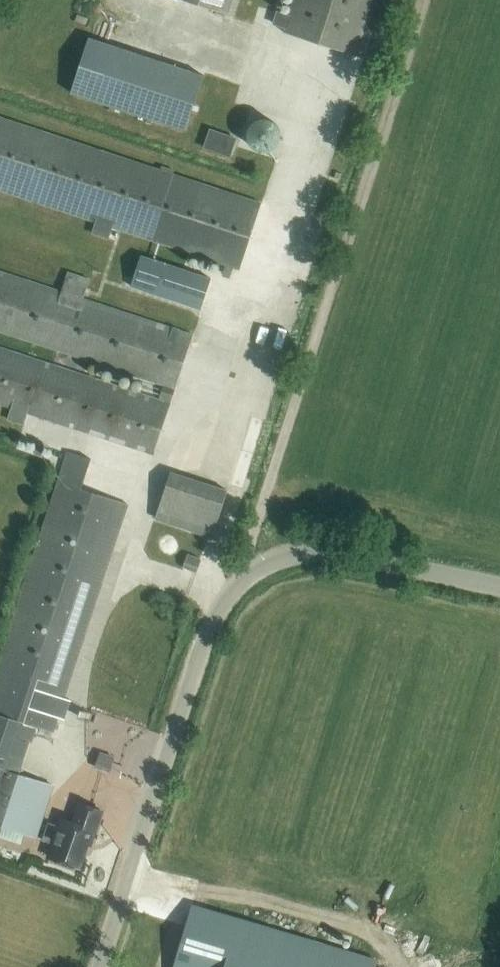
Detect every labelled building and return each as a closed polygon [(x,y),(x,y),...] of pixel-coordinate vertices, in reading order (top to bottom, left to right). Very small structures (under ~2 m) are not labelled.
[(239,0),(192,0),(235,14),(239,0)] [(288,15),(277,11),(273,23),(285,27),(283,31),(354,54),(372,0),(293,0),(288,15)] [(185,130),(203,74),(90,37),(72,93),(185,130)] [(261,201),(0,117),(0,190),(95,221),(91,233),(108,238),(112,227),(225,264),(222,274),(229,276),(233,266),(239,268),(261,201)] [(262,151),(269,150),(275,147),(279,142),(280,136),(280,129),(276,124),(271,120),(265,118),(259,119),(253,122),(249,127),(247,133),(248,139),(251,145),(256,149),(262,151)] [(229,155),(235,138),(210,129),(204,147),(229,155)] [(211,276),(143,255),(132,288),(200,309),(211,276)] [(0,271),(0,331),(163,384),(159,399),(0,347),(0,404),(12,407),(8,419),(24,424),(27,413),(153,454),(192,334),(83,298),(89,279),(68,272),(61,291),(0,271)] [(59,461),(64,445),(19,430),(13,447),(59,461)] [(127,503),(81,488),(91,459),(68,451),(0,657),(0,831),(2,825),(38,837),(55,784),(19,773),(35,726),(52,731),(127,503)] [(212,536),(221,509),(227,490),(171,472),(156,517),(212,536)] [(92,845),(104,809),(79,800),(73,819),(60,815),(46,856),(81,867),(89,844),(92,845)] [(252,966),(330,966),(336,946),(264,925),(252,966)]
